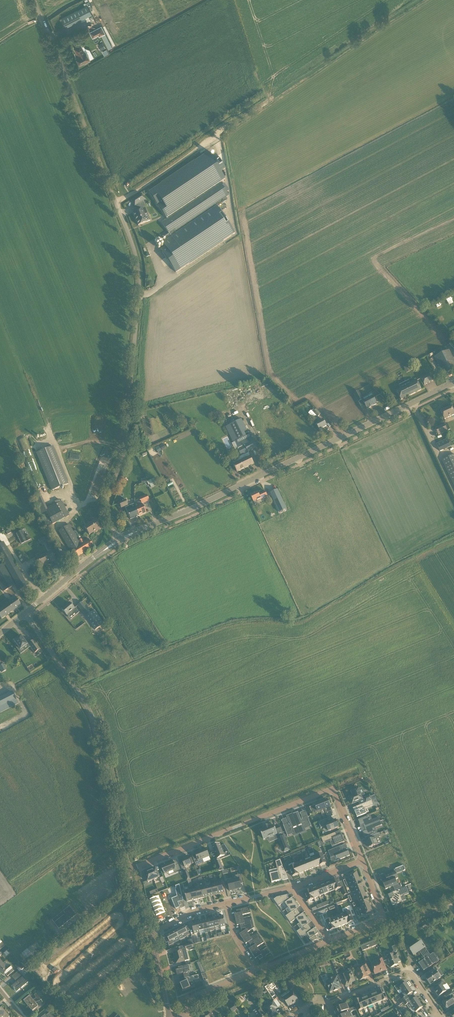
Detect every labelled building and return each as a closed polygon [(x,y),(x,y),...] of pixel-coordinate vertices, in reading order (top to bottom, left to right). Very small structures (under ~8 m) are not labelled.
[(88,8),(91,7),(89,4),(61,18),(66,27),(91,14),(88,8)] [(95,29),(98,34),(99,36),(105,33),(101,26),(95,29)] [(74,48),(78,56),(76,58),(79,64),(84,62),(84,63),(90,60),(85,52),(84,52),(80,44),(74,48)] [(207,153),(148,192),(166,218),(224,179),(220,173),(225,170),(216,156),(211,159),(207,153)] [(174,232),(228,196),(220,184),(161,223),(169,234),(164,237),(166,240),(175,233),(174,232)] [(131,201),(135,207),(145,200),(141,194),(131,201)] [(235,233),(216,206),(175,233),(166,240),(162,242),(165,247),(160,250),(176,273),(189,264),(223,241),(235,233)] [(144,215),(147,213),(145,208),(133,213),(138,226),(147,222),(144,215)] [(451,372),(453,370),(453,361),(449,350),(435,357),(445,378),(452,375),(451,372)] [(421,379),(424,385),(433,381),(429,374),(421,379)] [(397,390),(399,395),(402,400),(421,390),(417,380),(397,390)] [(363,400),(358,391),(354,394),(359,402),(363,400)] [(377,402),(376,399),(374,400),(373,396),(363,402),(367,409),(377,404),(376,403),(377,402)] [(442,415),(444,419),(453,415),(453,412),(451,406),(440,411),(442,415)] [(152,433),(166,427),(162,415),(147,420),(152,433)] [(315,423),(316,426),(317,425),(319,430),(326,426),(323,419),(319,421),(318,418),(314,420),(315,423)] [(238,449),(237,450),(241,456),(257,448),(250,434),(237,440),(235,436),(247,431),(241,419),(225,427),(233,443),(235,442),(238,449)] [(434,428),(438,436),(447,431),(444,424),(434,428)] [(447,440),(437,445),(440,452),(451,447),(447,440)] [(36,453),(51,491),(68,484),(53,446),(36,453)] [(453,488),(453,454),(441,460),(453,488)] [(101,455),(90,489),(96,491),(107,458),(101,455)] [(233,464),(237,472),(254,464),(250,456),(233,464)] [(148,481),(150,488),(157,485),(154,478),(148,481)] [(277,489),(269,492),(278,512),(286,508),(277,489)] [(258,492),(250,496),(253,502),(256,501),(257,502),(267,497),(265,492),(259,495),(258,492)] [(140,501),(134,504),(134,505),(138,516),(146,513),(142,505),(141,505),(141,504),(149,501),(146,495),(138,498),(140,501)] [(33,500),(46,528),(69,516),(62,501),(55,504),(55,503),(46,508),(41,497),(33,500)] [(134,504),(134,500),(127,503),(125,500),(118,503),(121,508),(125,507),(130,520),(138,516),(134,505),(134,504)] [(84,527),(89,535),(95,531),(96,532),(101,529),(95,520),(84,527)] [(69,525),(58,531),(71,552),(72,551),(76,557),(93,547),(88,539),(83,542),(81,539),(78,541),(75,536),(77,535),(75,531),(73,532),(69,525)] [(21,531),(16,533),(21,544),(30,540),(29,536),(25,538),(21,531)] [(11,577),(13,579),(20,590),(27,586),(3,542),(0,544),(0,557),(11,577)] [(50,552),(37,558),(40,566),(50,562),(54,561),(50,552)] [(2,592),(14,585),(11,580),(10,577),(2,564),(0,565),(0,587),(2,592)] [(1,619),(21,605),(15,598),(9,602),(6,599),(0,603),(0,618),(1,619)] [(77,606),(85,616),(95,630),(103,624),(94,610),(90,613),(81,602),(77,606)] [(66,615),(69,618),(77,610),(74,607),(73,608),(69,603),(61,610),(66,615)] [(24,641),(21,636),(17,639),(16,638),(14,640),(14,641),(17,645),(15,646),(18,651),(27,645),(24,641)] [(40,649),(33,640),(28,644),(34,653),(40,649)] [(17,704),(11,692),(0,698),(0,713),(17,704)] [(353,795),(349,797),(350,799),(350,800),(352,804),(363,800),(359,788),(351,791),(353,795)] [(333,813),(328,800),(309,808),(311,812),(312,812),(311,811),(316,809),(317,811),(324,809),(326,816),(333,813)] [(354,811),(357,817),(366,814),(364,809),(373,806),(373,807),(374,806),(372,801),(366,803),(356,807),(357,810),(354,811)] [(298,812),(292,814),(301,836),(301,835),(306,833),(303,826),(310,823),(307,816),(302,818),(303,821),(302,821),(298,812)] [(288,823),(283,826),(286,833),(293,830),(295,837),(300,835),(301,836),(292,814),(287,817),(291,825),(289,826),(288,823)] [(367,816),(358,820),(360,826),(363,825),(364,828),(380,821),(379,818),(369,821),(367,816)] [(339,828),(336,820),(327,824),(326,819),(318,822),(321,828),(326,826),(328,832),(339,828)] [(365,831),(363,832),(365,838),(374,834),(372,829),(382,825),(380,821),(364,828),(365,831)] [(263,829),(261,830),(262,834),(262,836),(263,835),(264,839),(277,834),(276,830),(275,829),(274,825),(271,826),(270,825),(263,828),(263,829)] [(335,833),(321,838),(323,843),(332,839),(335,845),(344,842),(341,834),(337,836),(335,833)] [(378,845),(375,839),(381,837),(379,833),(373,836),(374,839),(367,842),(368,844),(367,844),(368,847),(369,847),(369,848),(378,845)] [(283,835),(278,837),(279,839),(284,852),(289,850),(283,835)] [(220,843),(212,846),(217,859),(225,856),(224,854),(229,852),(224,845),(221,846),(220,843)] [(341,846),(328,851),(331,858),(336,856),(337,861),(350,856),(347,850),(343,852),(341,846)] [(209,857),(206,849),(202,850),(201,850),(201,851),(200,851),(199,851),(195,853),(197,859),(194,860),(196,866),(204,863),(202,859),(209,857)] [(326,863),(322,855),(316,857),(320,866),(326,863)] [(191,865),(188,856),(181,859),(185,868),(191,865)] [(320,866),(316,857),(316,856),(310,858),(311,860),(314,868),(319,866),(320,866)] [(220,860),(214,862),(218,872),(222,871),(224,870),(220,860)] [(278,872),(270,874),(272,882),(281,880),(284,879),(283,874),(286,874),(285,873),(282,865),(280,860),(276,862),(278,872)] [(314,868),(311,860),(306,862),(309,870),(314,868)] [(164,866),(162,867),(165,874),(173,871),(174,873),(181,870),(178,865),(175,866),(173,862),(173,863),(172,862),(169,864),(164,866)] [(309,870),(306,862),(301,864),(304,872),(309,870)] [(304,872),(301,864),(295,866),(299,874),(304,872)] [(299,874),(295,866),(289,868),(292,877),(299,874)] [(156,869),(150,871),(154,880),(160,878),(156,869)] [(150,871),(144,873),(148,882),(154,880),(150,871)] [(358,878),(356,872),(349,876),(351,881),(358,878)] [(387,879),(382,881),(386,889),(397,884),(395,880),(398,879),(395,872),(386,876),(387,878),(386,879),(387,879)] [(361,883),(358,878),(351,881),(353,886),(361,883)] [(241,889),(239,879),(233,880),(236,890),(241,889)] [(341,888),(338,879),(332,882),(335,891),(341,888)] [(236,890),(233,880),(227,882),(230,891),(236,890)] [(335,891),(332,882),(331,882),(326,884),(330,892),(335,890),(335,891)] [(363,888),(361,883),(353,886),(355,891),(363,888)] [(330,892),(326,884),(321,886),(324,894),(330,892)] [(177,897),(171,899),(176,909),(180,907),(178,902),(183,901),(179,885),(175,886),(176,888),(175,888),(177,897)] [(319,896),(324,894),(321,886),(316,889),(319,896)] [(397,904),(399,903),(399,902),(402,901),(400,897),(402,896),(402,895),(408,892),(409,894),(406,887),(392,893),(394,896),(392,897),(392,899),(390,900),(392,906),(397,904)] [(365,893),(363,888),(355,891),(357,896),(365,893)] [(319,896),(316,889),(311,891),(311,890),(310,890),(314,899),(319,896)] [(314,899),(310,890),(304,893),(308,902),(314,899)] [(359,901),(367,898),(365,893),(357,896),(359,901)] [(287,895),(280,897),(277,898),(274,900),(278,906),(284,902),(288,907),(295,902),(292,898),(290,900),(288,898),(287,895)] [(361,906),(369,903),(367,898),(359,901),(361,906)] [(299,907),(295,902),(288,907),(291,912),(286,916),(288,920),(299,912),(296,909),(299,907)] [(327,902),(311,907),(313,910),(328,905),(327,902)] [(363,911),(371,908),(369,903),(361,906),(363,911)] [(59,929),(75,915),(69,907),(52,921),(59,929)] [(250,913),(249,908),(236,911),(237,914),(236,915),(236,914),(234,914),(236,920),(243,918),(242,918),(242,915),(250,913)] [(373,914),(371,908),(363,911),(365,917),(373,914)] [(349,910),(343,913),(344,915),(347,924),(348,924),(354,922),(349,910)] [(299,912),(288,920),(290,923),(296,919),(299,923),(307,918),(303,913),(301,915),(299,912)] [(209,919),(207,920),(208,921),(210,929),(209,929),(210,931),(216,930),(215,928),(213,918),(209,919)] [(253,925),(252,919),(243,921),(243,919),(243,918),(236,920),(237,926),(238,925),(240,924),(241,928),(253,925)] [(307,918),(299,923),(302,928),(297,932),(299,935),(310,927),(308,925),(310,923),(307,918)] [(332,920),(326,922),(329,931),(336,929),(335,929),(332,920)] [(197,922),(191,923),(194,934),(200,933),(199,931),(197,922)] [(247,933),(254,928),(254,927),(253,925),(241,928),(242,933),(241,934),(240,934),(243,939),(249,935),(248,935),(247,933)] [(184,927),(176,931),(179,937),(185,933),(187,936),(190,935),(188,931),(187,932),(184,927)] [(312,930),(310,927),(299,935),(301,938),(305,936),(307,934),(310,938),(309,939),(310,942),(317,940),(315,935),(318,934),(314,929),(312,930)] [(167,936),(170,942),(179,937),(176,932),(167,936)] [(250,945),(261,938),(258,933),(250,938),(249,936),(249,935),(243,939),(246,944),(247,943),(248,942),(250,945)] [(264,943),(261,938),(250,945),(252,948),(250,949),(250,948),(249,949),(252,954),(259,950),(258,949),(258,950),(256,948),(264,943)] [(229,939),(221,944),(224,949),(233,944),(229,939)] [(419,941),(418,941),(417,941),(417,942),(416,942),(416,943),(416,944),(417,944),(418,946),(410,951),(413,956),(419,952),(425,959),(420,962),(421,964),(420,965),(421,966),(422,966),(425,970),(435,963),(436,963),(439,961),(433,953),(430,955),(425,948),(426,948),(422,943),(421,943),(420,942),(420,941),(419,941)] [(227,953),(235,948),(233,944),(224,949),(227,953)] [(235,948),(227,953),(229,957),(237,951),(235,948)] [(270,953),(267,948),(260,953),(258,951),(259,950),(252,954),(255,959),(256,958),(257,957),(259,960),(270,953)] [(182,950),(173,953),(175,959),(176,964),(189,960),(188,957),(184,958),(182,950)] [(237,951),(229,957),(232,960),(240,955),(237,951)] [(398,952),(387,957),(388,960),(387,960),(388,964),(389,963),(391,968),(398,965),(398,963),(401,961),(398,952)] [(234,964),(242,959),(240,955),(232,960),(234,964)] [(53,958),(46,964),(51,970),(57,965),(55,963),(56,962),(53,958)] [(237,969),(238,968),(238,969),(241,967),(245,964),(242,959),(234,964),(237,969)] [(378,964),(371,966),(375,974),(386,970),(382,959),(377,961),(378,964)] [(0,973),(1,972),(4,975),(12,968),(9,965),(6,967),(0,960),(0,972),(0,973)] [(223,975),(221,969),(224,968),(221,961),(218,963),(219,965),(213,968),(217,977),(223,975)] [(356,972),(356,973),(357,976),(358,975),(360,981),(368,977),(367,975),(370,973),(366,963),(360,966),(361,968),(356,970),(356,972)] [(33,972),(39,979),(47,973),(42,965),(33,972)] [(179,969),(176,970),(177,975),(190,972),(189,965),(178,967),(179,969)] [(211,979),(214,978),(214,979),(217,978),(217,977),(213,968),(208,970),(207,967),(203,968),(206,975),(209,973),(211,979)] [(426,978),(430,985),(435,981),(437,983),(439,981),(438,980),(441,978),(436,971),(434,968),(426,974),(428,977),(426,978)] [(16,982),(11,986),(16,992),(28,982),(23,976),(23,977),(18,971),(12,977),(16,982)] [(355,981),(353,977),(353,976),(352,976),(351,973),(348,974),(346,971),(340,973),(345,986),(349,985),(349,984),(355,981)] [(182,982),(180,982),(183,989),(184,990),(185,990),(191,987),(190,983),(193,982),(193,981),(199,980),(198,975),(184,978),(185,981),(182,982)] [(338,990),(341,988),(337,977),(333,978),(329,980),(328,978),(322,980),(324,986),(327,985),(330,993),(333,991),(334,992),(338,990)] [(287,983),(291,990),(295,987),(291,981),(287,983)] [(434,990),(438,997),(446,991),(443,987),(445,985),(442,981),(434,986),(436,989),(434,990)] [(175,986),(179,995),(181,994),(180,992),(183,990),(180,983),(175,986)] [(268,985),(264,988),(274,1001),(277,998),(271,990),(276,987),(273,983),(269,986),(268,985)] [(400,990),(402,993),(409,988),(406,983),(401,986),(399,983),(394,987),(398,992),(400,990)] [(78,988),(67,998),(71,1004),(82,994),(78,988)] [(401,1004),(403,1003),(404,1002),(412,997),(411,994),(412,993),(413,993),(409,988),(402,993),(398,995),(400,998),(397,1000),(400,1005),(401,1004)] [(36,992),(37,993),(34,995),(36,998),(33,1000),(29,996),(23,1001),(32,1011),(38,1006),(35,1003),(41,1000),(39,997),(42,996),(40,992),(39,990),(36,992)] [(378,992),(382,1001),(387,999),(383,990),(378,992)] [(282,998),(288,1007),(294,1003),(294,1004),(298,1001),(292,991),(282,998)] [(445,1008),(446,1009),(447,1009),(453,1004),(453,998),(453,993),(452,991),(444,996),(446,1000),(442,1002),(444,1005),(443,1006),(445,1008)] [(378,992),(374,994),(378,1003),(382,1001),(378,992)] [(374,994),(369,996),(373,1005),(378,1003),(374,994)] [(369,996),(364,998),(368,1007),(373,1005),(369,996)] [(419,1002),(420,1002),(418,999),(417,1000),(416,998),(414,999),(412,997),(404,1002),(403,1003),(405,1006),(407,1005),(410,1009),(412,1008),(419,1003),(419,1002)] [(364,998),(360,1000),(363,1009),(364,1009),(368,1007),(364,998)] [(360,1000),(360,999),(355,1001),(359,1011),(364,1009),(363,1009),(360,1000)] [(275,1004),(273,1001),(263,1008),(269,1016),(270,1016),(275,1016),(278,1014),(275,1010),(278,1008),(275,1004)] [(419,1003),(412,1008),(415,1013),(423,1008),(419,1003)] [(229,1008),(232,1013),(237,1009),(234,1004),(229,1008)] [(342,1013),(343,1015),(343,1016),(348,1013),(350,1012),(347,1004),(335,1009),(337,1013),(338,1013),(339,1014),(342,1013)] [(1,1007),(0,1008),(0,1016),(1,1016),(3,1016),(9,1016),(6,1012),(6,1011),(5,1010),(4,1010),(3,1009),(3,1010),(1,1007)] [(255,1016),(264,1016),(265,1016),(260,1008),(256,1011),(259,1015),(255,1016)]
